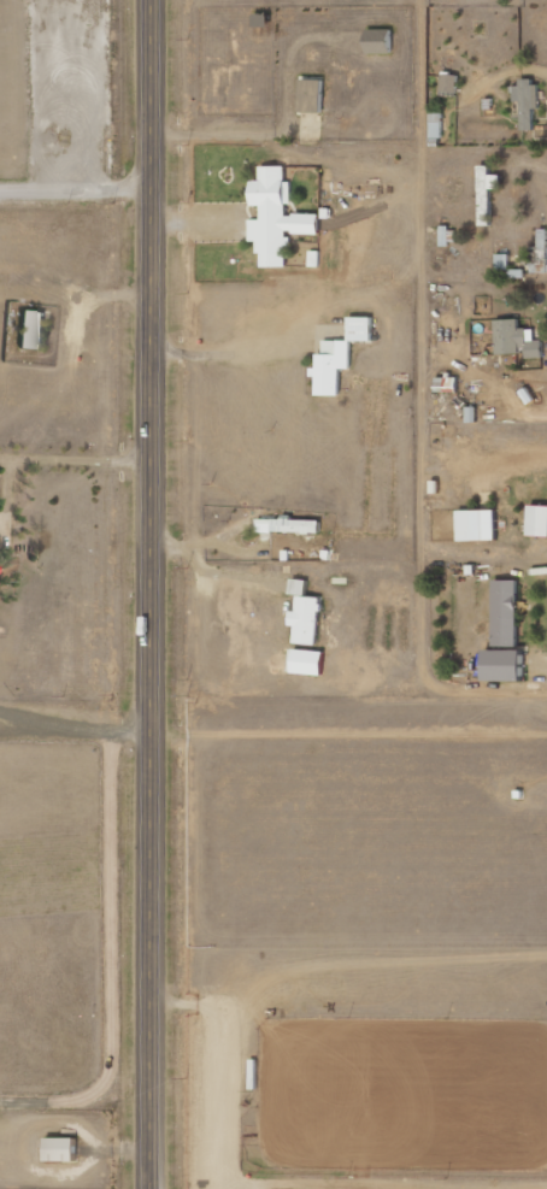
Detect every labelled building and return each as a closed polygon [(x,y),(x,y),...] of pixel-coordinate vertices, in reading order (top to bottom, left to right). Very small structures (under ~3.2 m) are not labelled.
[(391,53),(391,29),(366,29),(366,54),(391,53)] [(458,76),(442,74),(440,92),(457,94),(458,76)] [(298,112),(321,112),(322,80),(299,79),(298,112)] [(534,130),(533,108),(539,108),(539,82),(513,82),(514,102),(521,101),(521,130),(534,130)] [(318,234),(318,213),(293,213),(292,233),(318,234)] [(546,273),(546,259),(546,255),(546,229),(538,229),(538,247),(531,247),(530,273),(546,273)] [(43,350),(44,312),(20,311),(20,350),(43,350)] [(371,318),(348,317),(348,340),(371,341),(371,318)] [(495,320),(496,354),(524,353),(524,358),(543,357),(542,340),(526,340),(526,328),(519,328),(519,319),(495,320)] [(349,369),(350,340),(323,340),(323,354),(317,354),(316,368),(315,368),(314,395),(339,396),(340,369),(349,369)] [(528,505),(527,536),(546,536),(546,506),(528,505)] [(457,511),(457,541),(496,541),(495,510),(457,511)] [(320,519),(281,518),(281,519),(258,519),(258,532),(319,534),(320,519)] [(516,647),(518,580),(493,580),(492,646),(516,647)] [(295,626),(294,644),(318,645),(320,597),(297,596),(296,612),(290,611),(290,626),(295,626)] [(520,681),(521,651),(483,650),(482,680),(520,681)] [(75,1138),(44,1137),(44,1161),(75,1161),(75,1138)]
